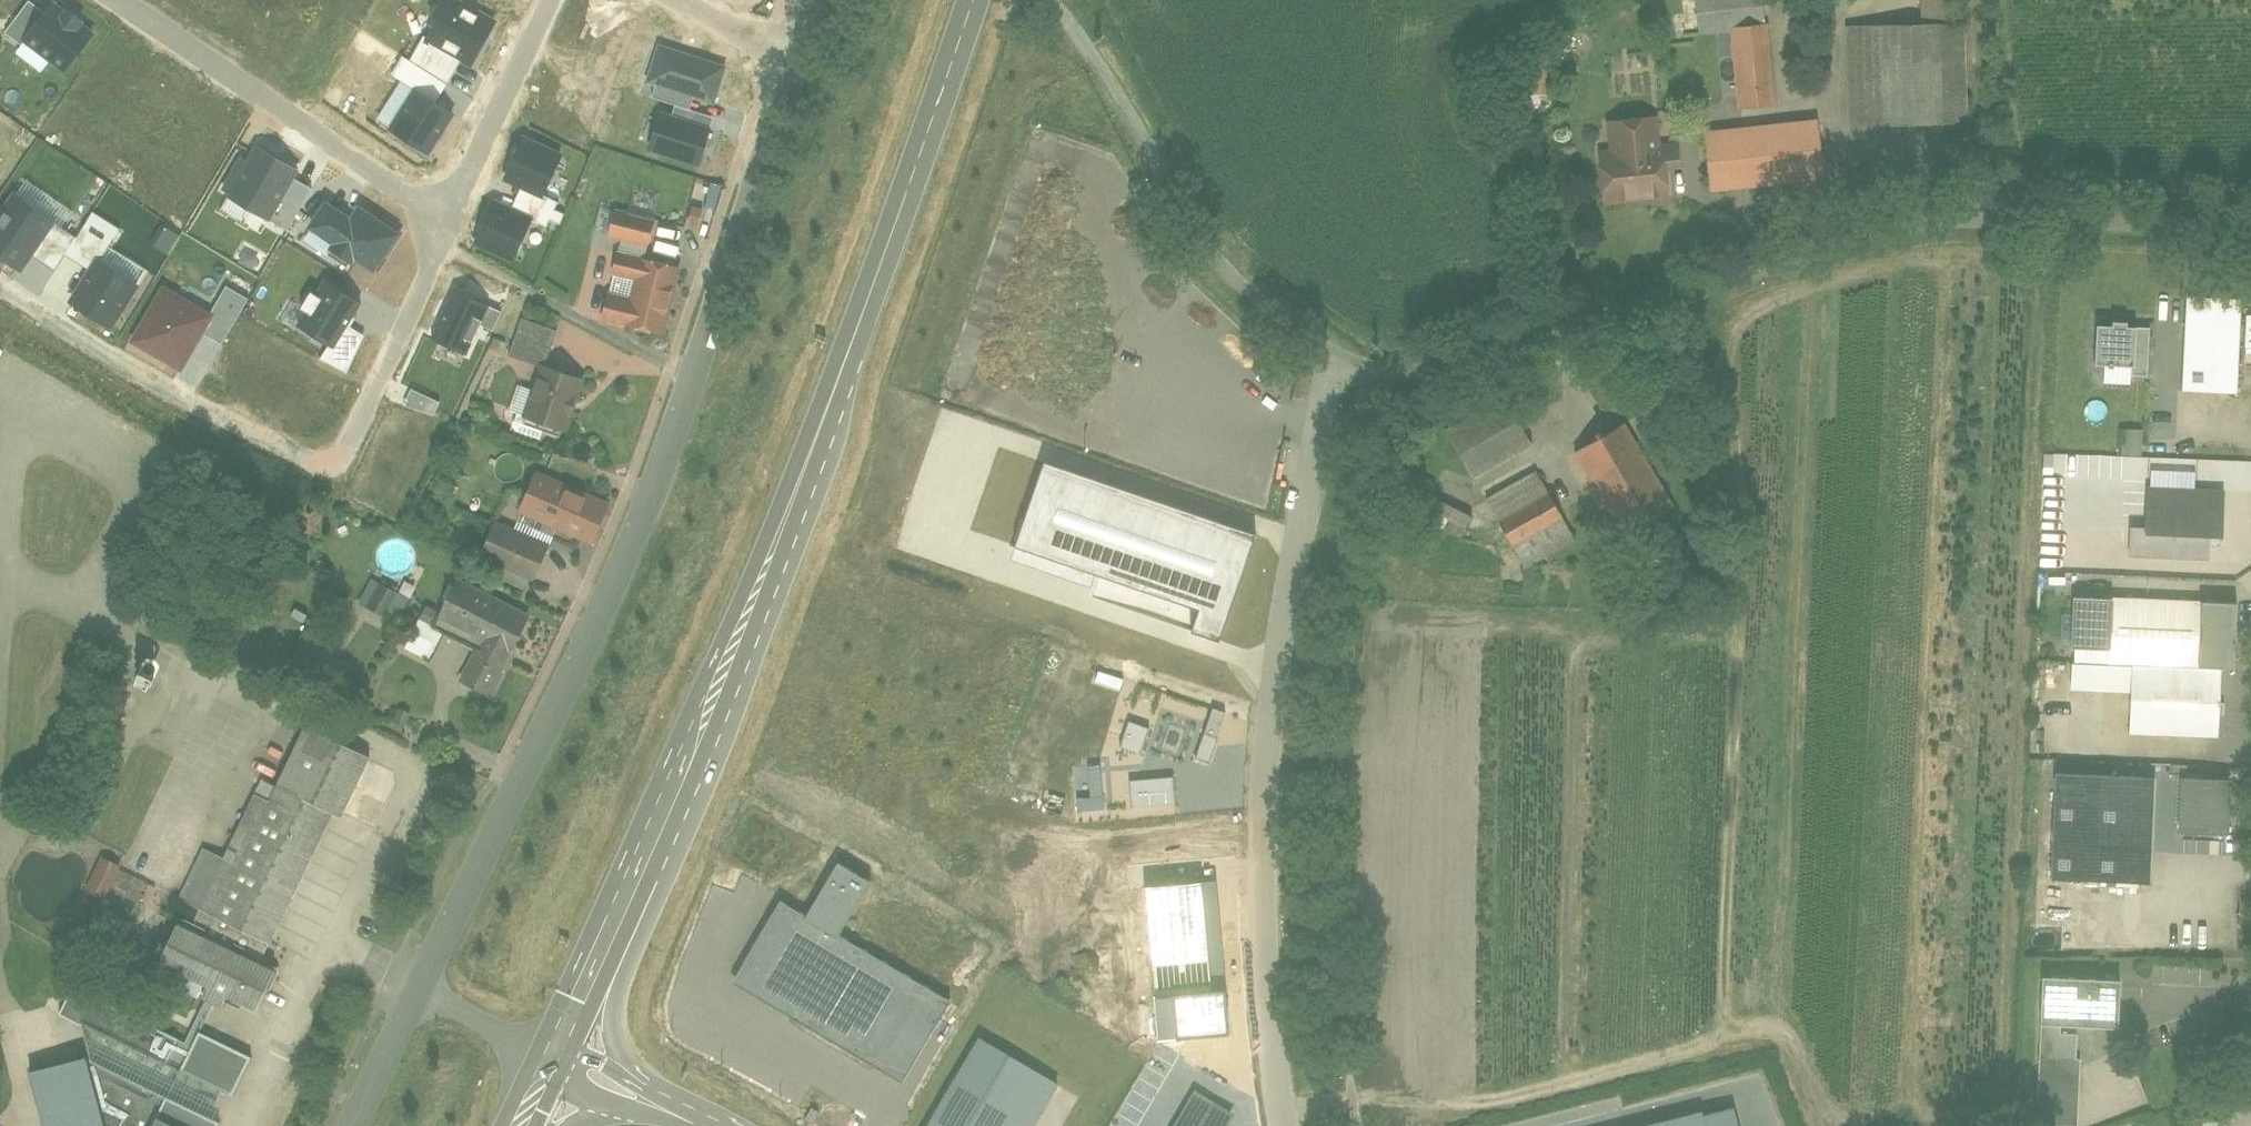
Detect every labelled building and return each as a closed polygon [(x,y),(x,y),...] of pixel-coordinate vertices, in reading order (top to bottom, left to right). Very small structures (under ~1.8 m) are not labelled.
[(29,0),(3,33),(21,48),(24,43),(62,74),(94,34),(54,2),(45,14),(29,0)] [(410,61),(450,82),(461,63),(472,69),(498,20),(459,0),(443,0),(410,61)] [(1698,37),(1731,34),(1738,110),(1777,106),(1770,27),(1765,27),(1762,0),(1695,0),(1698,37)] [(1852,131),(1955,129),(1953,29),(1849,32),(1852,131)] [(714,106),(726,66),(659,44),(647,82),(714,106)] [(1520,52),(1520,94),(1548,94),(1548,52),(1520,52)] [(414,89),(387,131),(429,157),(455,115),(414,89)] [(710,126),(663,112),(651,151),(699,165),(710,126)] [(1659,121),(1606,125),(1609,155),(1598,156),(1602,208),(1671,202),(1669,175),(1683,174),(1681,144),(1661,146),(1659,121)] [(1824,171),(1819,123),(1704,136),(1709,184),(1824,171)] [(503,180),(544,200),(565,156),(524,136),(503,180)] [(258,146),(228,196),(287,232),(312,190),(295,181),(301,171),(258,146)] [(14,197),(0,218),(0,257),(19,269),(29,253),(54,270),(75,238),(14,197)] [(473,245),(512,264),(534,220),(495,202),(473,245)] [(373,273),(399,233),(357,205),(349,217),(326,203),(304,237),(348,266),(352,259),(373,273)] [(609,238),(651,247),(657,218),(615,209),(609,238)] [(617,253),(602,318),(666,332),(680,267),(617,253)] [(112,331),(140,285),(96,259),(68,305),(112,331)] [(322,280),(296,326),(330,346),(323,358),(348,372),(368,337),(347,325),(361,302),(322,280)] [(163,287),(130,341),(180,371),(202,335),(220,347),(249,300),(226,287),(209,314),(163,287)] [(455,290),(431,340),(470,359),(494,309),(455,290)] [(2186,301),(2182,393),(2237,396),(2242,304),(2186,301)] [(2148,382),(2150,331),(2137,331),(2137,337),(2127,337),(2127,330),(2114,329),(2114,335),(2098,334),(2097,373),(2131,374),(2131,381),(2148,382)] [(540,366),(522,419),(567,435),(586,382),(540,366)] [(1447,428),(1475,478),(1535,445),(1507,395),(1447,428)] [(1668,501),(1623,428),(1575,458),(1619,531),(1668,501)] [(2119,454),(2144,455),(2144,428),(2120,428),(2119,454)] [(1192,633),(1221,643),(1257,539),(1044,466),(1016,547),(1200,611),(1192,633)] [(1575,541),(1539,473),(1485,501),(1520,569),(1575,541)] [(540,474),(522,514),(590,545),(608,505),(540,474)] [(2130,532),(2129,558),(2211,561),(2212,541),(2225,541),(2227,493),(2150,489),(2147,532),(2130,532)] [(495,524),(483,553),(538,577),(550,548),(495,524)] [(374,577),(361,601),(397,622),(411,598),(374,577)] [(406,648),(430,659),(447,624),(481,641),(462,679),(493,694),(530,617),(457,582),(442,612),(427,604),(406,648)] [(2070,663),(2132,665),(2130,733),(2217,736),(2219,668),(2234,669),(2236,602),(2073,596),(2070,663)] [(1213,709),(1197,758),(1210,761),(1225,713),(1213,709)] [(1130,721),(1121,747),(1141,754),(1150,728),(1130,721)] [(274,966),(266,963),(335,818),(344,823),(369,771),(299,738),(264,810),(249,803),(190,927),(179,922),(153,978),(247,1022),(274,966)] [(1090,798),(1078,799),(1079,811),(1105,809),(1101,765),(1087,767),(1090,798)] [(1173,777),(1131,781),(1133,807),(1175,803),(1173,777)] [(2154,784),(2056,778),(2048,882),(2146,889),(2154,784)] [(2181,786),(2178,835),(2229,838),(2231,788),(2181,786)] [(903,1084),(951,1002),(842,938),(872,886),(837,865),(806,918),(781,904),(733,984),(903,1084)] [(1145,888),(1159,1038),(1229,1032),(1225,988),(1213,989),(1203,883),(1145,888)] [(2117,986),(2042,986),(2042,1032),(2061,1032),(2116,1032),(2117,986)] [(106,1125),(215,1125),(230,1094),(181,1073),(194,1046),(75,991),(82,1022),(91,1059),(106,1125)] [(2084,1062),(2078,1062),(2080,1039),(2061,1038),(2061,1032),(2042,1032),(2037,1125),(2080,1125),(2084,1062)] [(932,1125),(1035,1125),(1056,1090),(979,1045),(932,1125)] [(1622,1125),(1707,1125),(1703,1107),(1622,1125)]
